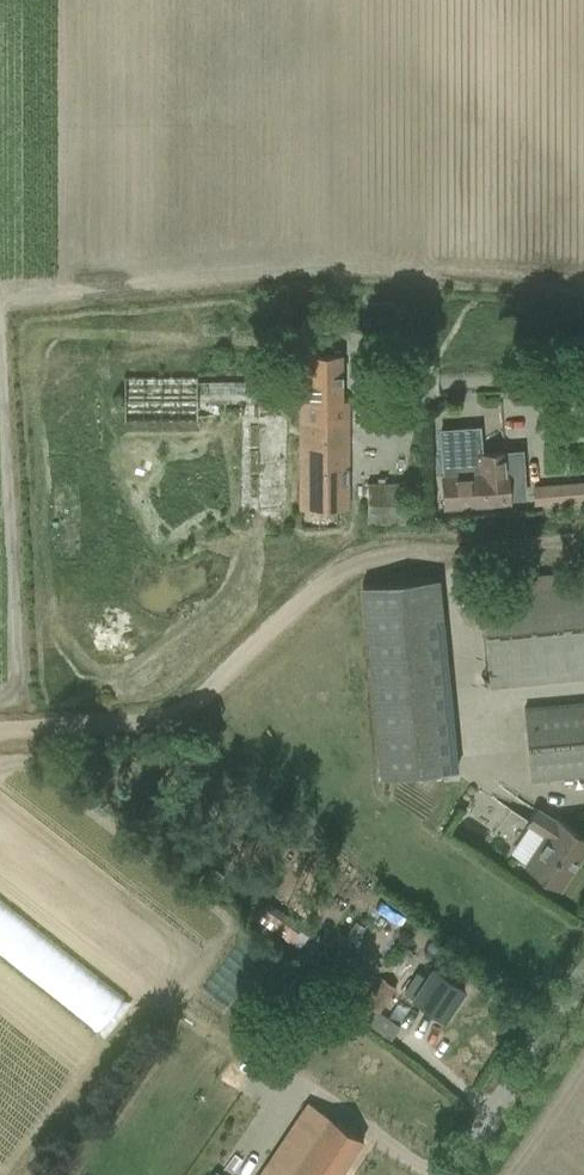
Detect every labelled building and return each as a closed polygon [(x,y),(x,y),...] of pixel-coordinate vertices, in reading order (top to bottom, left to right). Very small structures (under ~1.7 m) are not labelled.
[(341,355),(317,355),(309,355),(309,401),(300,401),(301,527),(313,527),(337,527),(337,508),(348,508),(348,399),(341,399),(341,355)] [(197,378),(197,375),(123,374),(125,422),(200,423),(200,416),(281,417),(281,379),(197,378)] [(480,425),(439,428),(442,475),(444,507),(484,504),(509,502),(509,498),(525,497),(522,449),(482,452),(480,425)] [(533,485),(534,504),(583,500),(583,481),(533,485)] [(405,521),(405,507),(405,483),(367,483),(367,520),(405,521)] [(503,579),(479,581),(489,686),(583,677),(583,571),(503,579)] [(380,777),(456,770),(438,577),(361,585),(380,777)] [(524,709),(531,780),(583,775),(583,703),(524,709)] [(562,884),(583,850),(583,836),(571,827),(556,818),(555,820),(536,807),(527,822),(545,834),(524,866),(559,888),(562,884)] [(112,1035),(139,999),(12,905),(14,902),(0,892),(0,952),(112,1035)] [(405,947),(392,966),(401,972),(413,952),(405,947)] [(401,991),(423,1005),(443,1019),(464,987),(444,974),(433,966),(419,987),(408,979),(401,991)] [(399,1025),(379,1013),(396,987),(383,978),(366,1004),(361,1001),(353,1013),(390,1038),(399,1025)] [(363,1139),(343,1126),(309,1103),(260,1174),(339,1174),(363,1139)]
